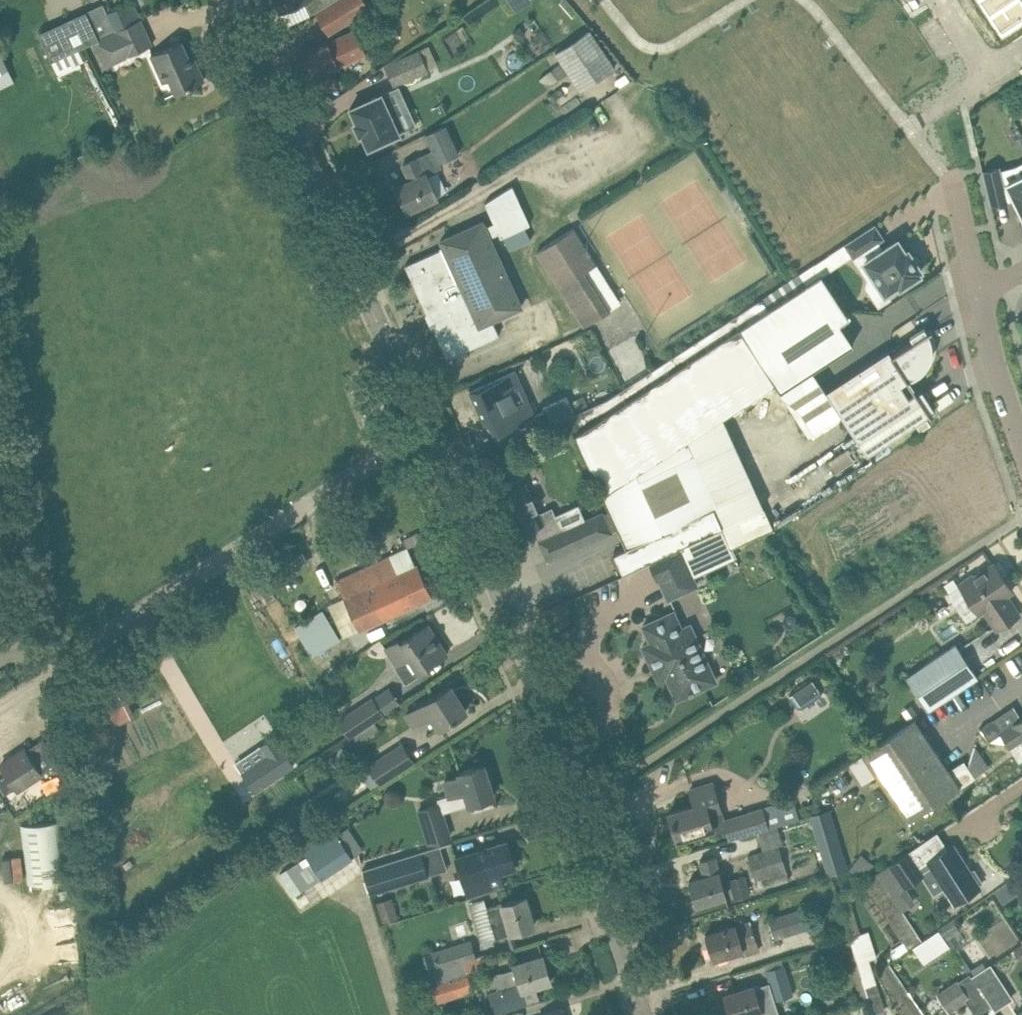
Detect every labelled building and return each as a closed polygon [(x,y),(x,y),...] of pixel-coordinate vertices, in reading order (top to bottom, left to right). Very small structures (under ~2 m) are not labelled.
[(51,59),(141,19),(133,0),(129,0),(104,12),(99,4),(40,32),(51,59)] [(281,12),(304,2),(310,13),(330,0),(275,0),(281,12)] [(330,3),(342,23),(370,6),(366,0),(334,0),(330,3)] [(979,1),(984,9),(985,11),(988,16),(990,19),(1018,0),(981,0),(979,1)] [(1021,0),(1018,0),(990,19),(992,21),(993,24),(994,24),(996,28),(1002,35),(1001,36),(1003,37),(1021,25),(1021,2),(1021,0)] [(94,40),(105,65),(152,44),(141,19),(94,40)] [(590,28),(556,51),(581,88),(615,65),(590,28)] [(327,40),(297,53),(309,79),(314,77),(320,92),(339,84),(333,69),(338,67),(337,64),(364,52),(355,30),(328,42),(327,40)] [(182,40),(163,48),(151,54),(163,82),(169,79),(176,92),(205,79),(196,61),(192,62),(182,40)] [(420,48),(385,63),(395,84),(429,69),(420,48)] [(15,81),(0,50),(0,88),(15,81)] [(382,93),(351,107),(357,121),(354,122),(360,134),(363,133),(369,147),(375,144),(376,148),(389,142),(387,138),(400,133),(399,131),(416,124),(410,110),(393,118),(382,93)] [(411,180),(397,186),(408,210),(426,202),(438,197),(427,173),(443,166),(441,162),(459,153),(446,124),(428,132),(435,149),(403,164),(411,180)] [(1005,184),(1000,166),(983,170),(991,203),(1008,199),(1008,197),(1013,196),(1021,213),(1021,175),(1005,184)] [(494,221),(485,225),(483,220),(441,239),(444,246),(405,264),(448,358),(499,334),(493,319),(522,306),(490,235),(499,231),(501,235),(525,225),(529,223),(513,185),(486,201),(494,221)] [(845,243),(859,265),(865,261),(885,292),(899,283),(900,286),(920,273),(919,270),(921,269),(920,266),(921,263),(921,260),(919,257),(916,255),(912,255),(908,249),(906,250),(898,239),(879,251),(875,244),(884,237),(875,223),(863,231),(845,243)] [(525,225),(503,234),(510,249),(531,239),(525,225)] [(574,227),(554,240),(537,251),(584,325),(610,309),(585,270),(597,263),(574,227)] [(773,304),(739,326),(776,382),(808,434),(841,413),(826,389),(813,369),(854,343),(840,322),(849,316),(822,274),(815,262),(808,267),(800,272),(807,282),(773,304)] [(800,272),(766,294),(773,304),(807,282),(800,272)] [(534,502),(505,515),(515,536),(539,525),(545,537),(539,540),(548,560),(619,528),(627,547),(615,552),(623,569),(648,557),(679,543),(721,524),(732,547),(773,528),(771,523),(769,520),(758,493),(732,435),(723,416),(776,382),(739,326),(773,304),(766,294),(609,398),(568,416),(570,421),(574,430),(610,510),(603,513),(602,511),(585,519),(562,530),(554,514),(551,507),(539,513),(534,502)] [(918,374),(921,372),(922,370),(923,370),(924,369),(925,368),(926,366),(927,366),(928,363),(929,362),(930,360),(930,358),(931,357),(931,356),(932,353),(932,352),(932,350),(932,347),(932,345),(932,342),(932,340),(931,339),(930,336),(929,334),(929,333),(928,331),(932,329),(931,328),(892,353),(908,378),(910,377),(911,377),(913,376),(914,376),(915,376),(916,375),(918,374)] [(889,348),(826,389),(841,413),(867,453),(929,413),(930,414),(931,413),(930,412),(936,408),(922,388),(917,391),(908,378),(892,353),(889,348)] [(470,390),(490,436),(536,415),(516,370),(470,390)] [(576,411),(568,395),(543,407),(551,423),(576,411)] [(571,401),(576,411),(588,405),(584,395),(571,401)] [(496,494),(505,515),(506,515),(534,502),(518,468),(503,475),(509,489),(496,494)] [(721,524),(679,543),(693,576),(736,556),(732,547),(721,524)] [(679,543),(648,557),(652,566),(658,578),(659,578),(668,598),(697,584),(693,576),(679,543)] [(390,555),(336,580),(344,596),(398,572),(390,555)] [(1000,561),(995,563),(994,562),(975,575),(974,573),(959,582),(978,612),(983,609),(996,629),(1020,613),(1011,601),(1010,601),(1005,595),(1013,590),(1003,575),(1007,572),(1000,561)] [(398,572),(344,596),(359,628),(360,630),(433,595),(418,563),(398,572)] [(323,609),(294,626),(300,636),(312,655),(314,657),(342,639),(323,609)] [(717,680),(710,666),(690,623),(682,627),(674,610),(643,624),(651,641),(643,645),(659,679),(667,675),(677,698),(717,680)] [(432,635),(425,625),(401,640),(399,637),(385,646),(397,664),(409,656),(419,671),(448,653),(435,633),(432,635)] [(978,677),(956,644),(906,676),(928,709),(978,677)] [(796,689),(789,694),(797,706),(803,707),(822,693),(821,689),(812,678),(809,680),(808,678),(795,687),(796,689)] [(467,710),(451,685),(407,713),(415,725),(431,714),(440,727),(467,710)] [(351,732),(373,718),(382,712),(372,697),(339,719),(348,735),(351,732)] [(979,728),(989,741),(1001,733),(1010,746),(1021,738),(1021,717),(1013,705),(979,728)] [(905,713),(911,720),(918,715),(913,708),(905,713)] [(915,718),(898,729),(863,753),(896,805),(907,822),(960,786),(949,769),(915,718)] [(266,753),(242,769),(256,791),(295,765),(274,735),(260,744),(266,753)] [(26,749),(26,747),(1,764),(7,773),(0,777),(0,785),(6,794),(16,787),(17,789),(42,773),(41,771),(59,760),(44,737),(26,749)] [(402,742),(368,765),(369,765),(361,771),(372,787),(380,781),(381,783),(415,760),(402,742)] [(964,759),(949,769),(960,786),(975,776),(964,759)] [(206,775),(228,809),(248,797),(226,762),(206,775)] [(484,764),(465,770),(460,771),(460,774),(446,778),(450,792),(437,797),(438,802),(419,808),(428,840),(449,834),(442,811),(494,795),(484,764)] [(725,818),(713,782),(690,789),(695,804),(669,812),(677,838),(712,828),(713,832),(728,827),(731,838),(756,830),(769,826),(763,806),(725,818)] [(828,875),(849,869),(831,807),(810,813),(828,875)] [(22,824),(28,884),(71,880),(65,819),(22,824)] [(330,821),(302,839),(298,842),(322,877),(354,856),(330,821)] [(890,863),(905,886),(922,875),(934,893),(945,886),(955,902),(981,886),(979,883),(983,881),(975,868),(971,870),(954,844),(948,847),(937,830),(890,863)] [(729,839),(713,846),(718,856),(734,849),(729,839)] [(508,840),(489,846),(479,849),(456,857),(463,877),(468,894),(491,887),(503,883),(500,871),(516,866),(508,840)] [(762,850),(748,854),(756,879),(770,874),(772,884),(789,879),(779,845),(762,850)] [(430,876),(422,850),(363,868),(371,894),(430,876)] [(726,896),(714,855),(700,859),(705,875),(690,879),(697,905),(726,896)] [(880,870),(863,881),(884,913),(907,949),(912,945),(921,938),(917,932),(911,922),(903,910),(914,902),(905,886),(890,863),(880,870)] [(750,894),(745,874),(732,877),(737,897),(750,894)] [(1006,883),(994,890),(1002,902),(1013,895),(1006,883)] [(854,887),(837,898),(840,907),(848,937),(851,936),(862,932),(851,900),(859,895),(854,887)] [(525,896),(506,902),(488,907),(484,896),(469,901),(482,939),(512,930),(512,932),(534,925),(525,896)] [(804,905),(769,917),(776,938),(812,927),(804,905)] [(725,927),(706,933),(714,958),(733,952),(741,950),(743,956),(760,951),(756,939),(754,940),(749,923),(735,927),(734,924),(725,927)] [(915,944),(925,961),(951,944),(941,927),(915,944)] [(862,932),(851,936),(852,939),(854,949),(855,951),(859,963),(862,976),(865,985),(876,982),(869,958),(877,956),(869,930),(862,932)] [(429,970),(477,956),(471,939),(432,950),(432,951),(423,954),(429,970)] [(506,970),(490,975),(493,985),(498,984),(498,987),(489,990),(495,1011),(538,997),(535,985),(551,980),(544,955),(513,964),(515,970),(507,972),(506,970)] [(887,958),(881,963),(884,967),(878,971),(898,1000),(894,1003),(902,1014),(926,1014),(887,958)] [(793,993),(784,963),(783,959),(765,965),(776,999),(793,993)] [(986,966),(972,976),(992,1005),(994,1009),(995,1009),(1013,997),(990,963),(986,966)] [(438,1000),(458,993),(449,965),(429,971),(438,1000)] [(939,994),(950,1010),(966,999),(977,1014),(984,1014),(982,1012),(992,1005),(972,976),(970,972),(939,994)] [(744,988),(725,994),(731,1014),(746,1014),(752,1013),(762,1010),(760,1004),(773,1000),(769,985),(755,989),(754,985),(744,988)]
